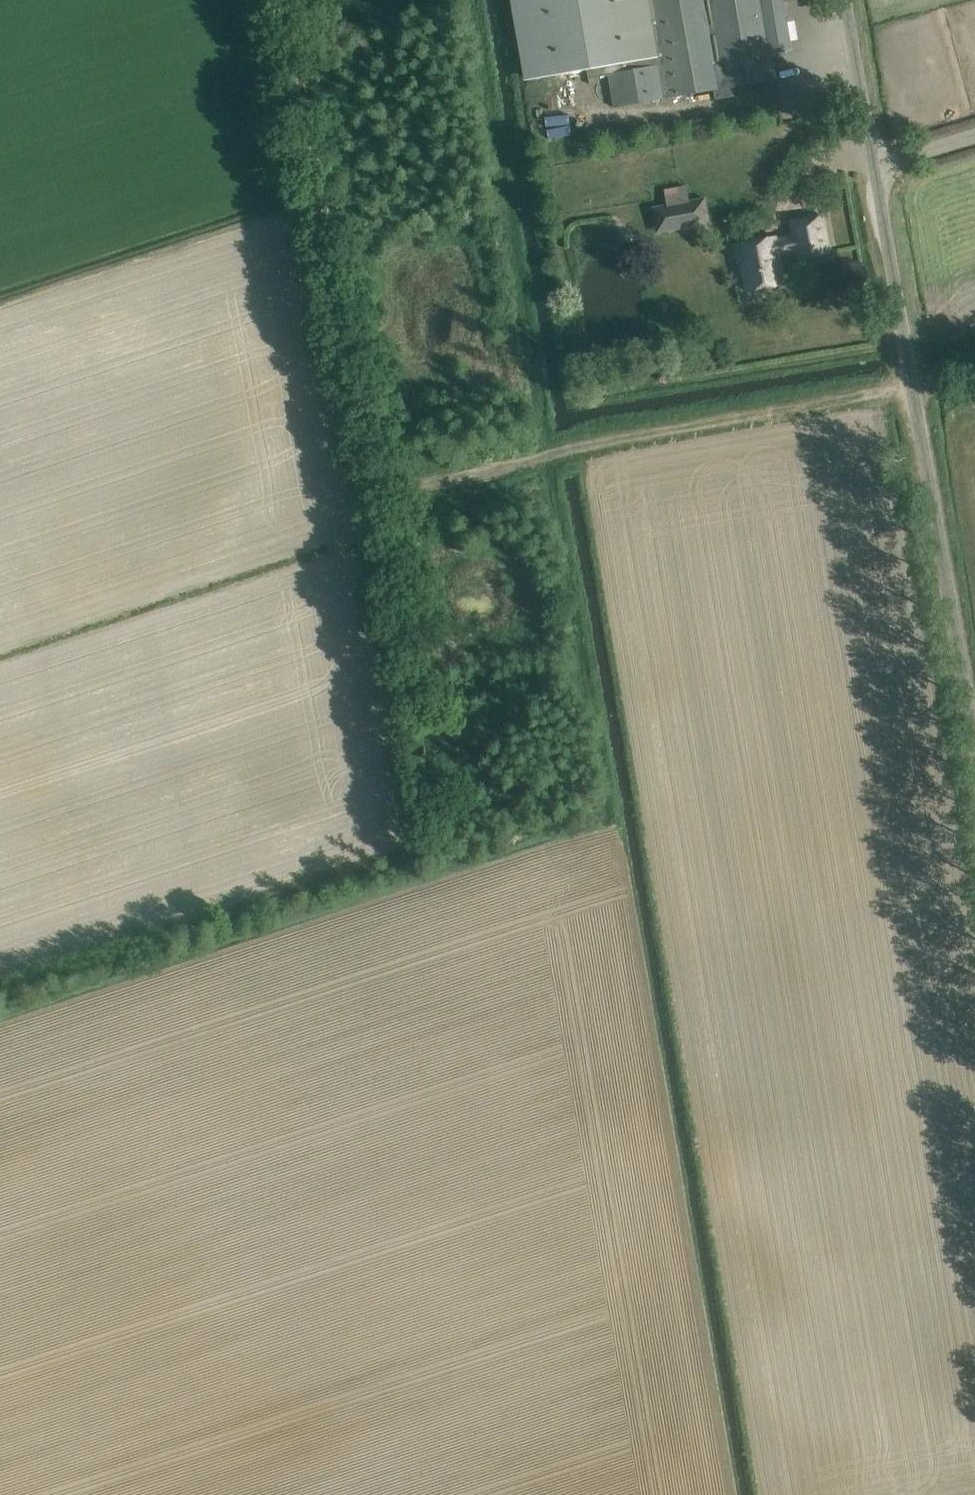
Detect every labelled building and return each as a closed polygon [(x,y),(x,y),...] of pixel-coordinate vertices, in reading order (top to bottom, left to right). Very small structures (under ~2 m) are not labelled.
[(525,77),(586,66),(588,77),(608,74),(614,107),(713,90),(715,99),(734,96),(732,86),(756,82),(776,79),(772,53),(792,50),(783,0),(511,0),(525,77)] [(668,203),(652,206),(652,207),(657,233),(711,223),(706,196),(690,199),(668,203)] [(775,236),(739,243),(747,291),(766,287),(786,284),(780,255),(796,252),(798,258),(829,252),(822,214),(802,218),(791,220),(793,236),(776,239),(775,236)]
